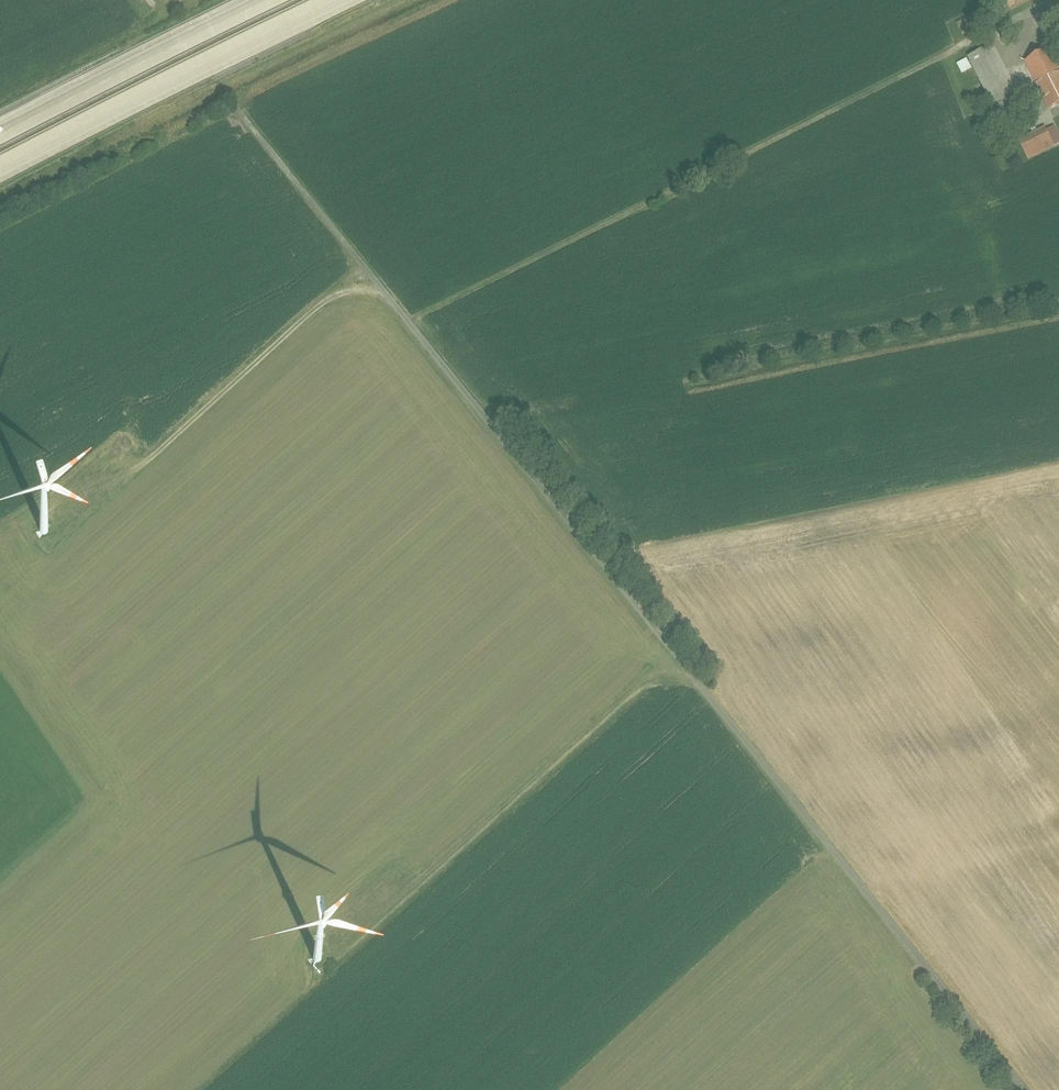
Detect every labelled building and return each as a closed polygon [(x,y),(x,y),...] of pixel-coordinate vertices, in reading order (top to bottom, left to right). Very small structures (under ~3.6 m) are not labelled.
[(1051,17),(1058,32),(1058,13),(1051,17)] [(968,59),(1000,126),(1042,106),(1046,115),(1058,109),(1058,68),(1050,50),(1021,64),(1033,87),(1017,94),(994,46),(968,59)] [(1027,162),(1054,148),(1043,128),(1017,142),(1027,162)]
